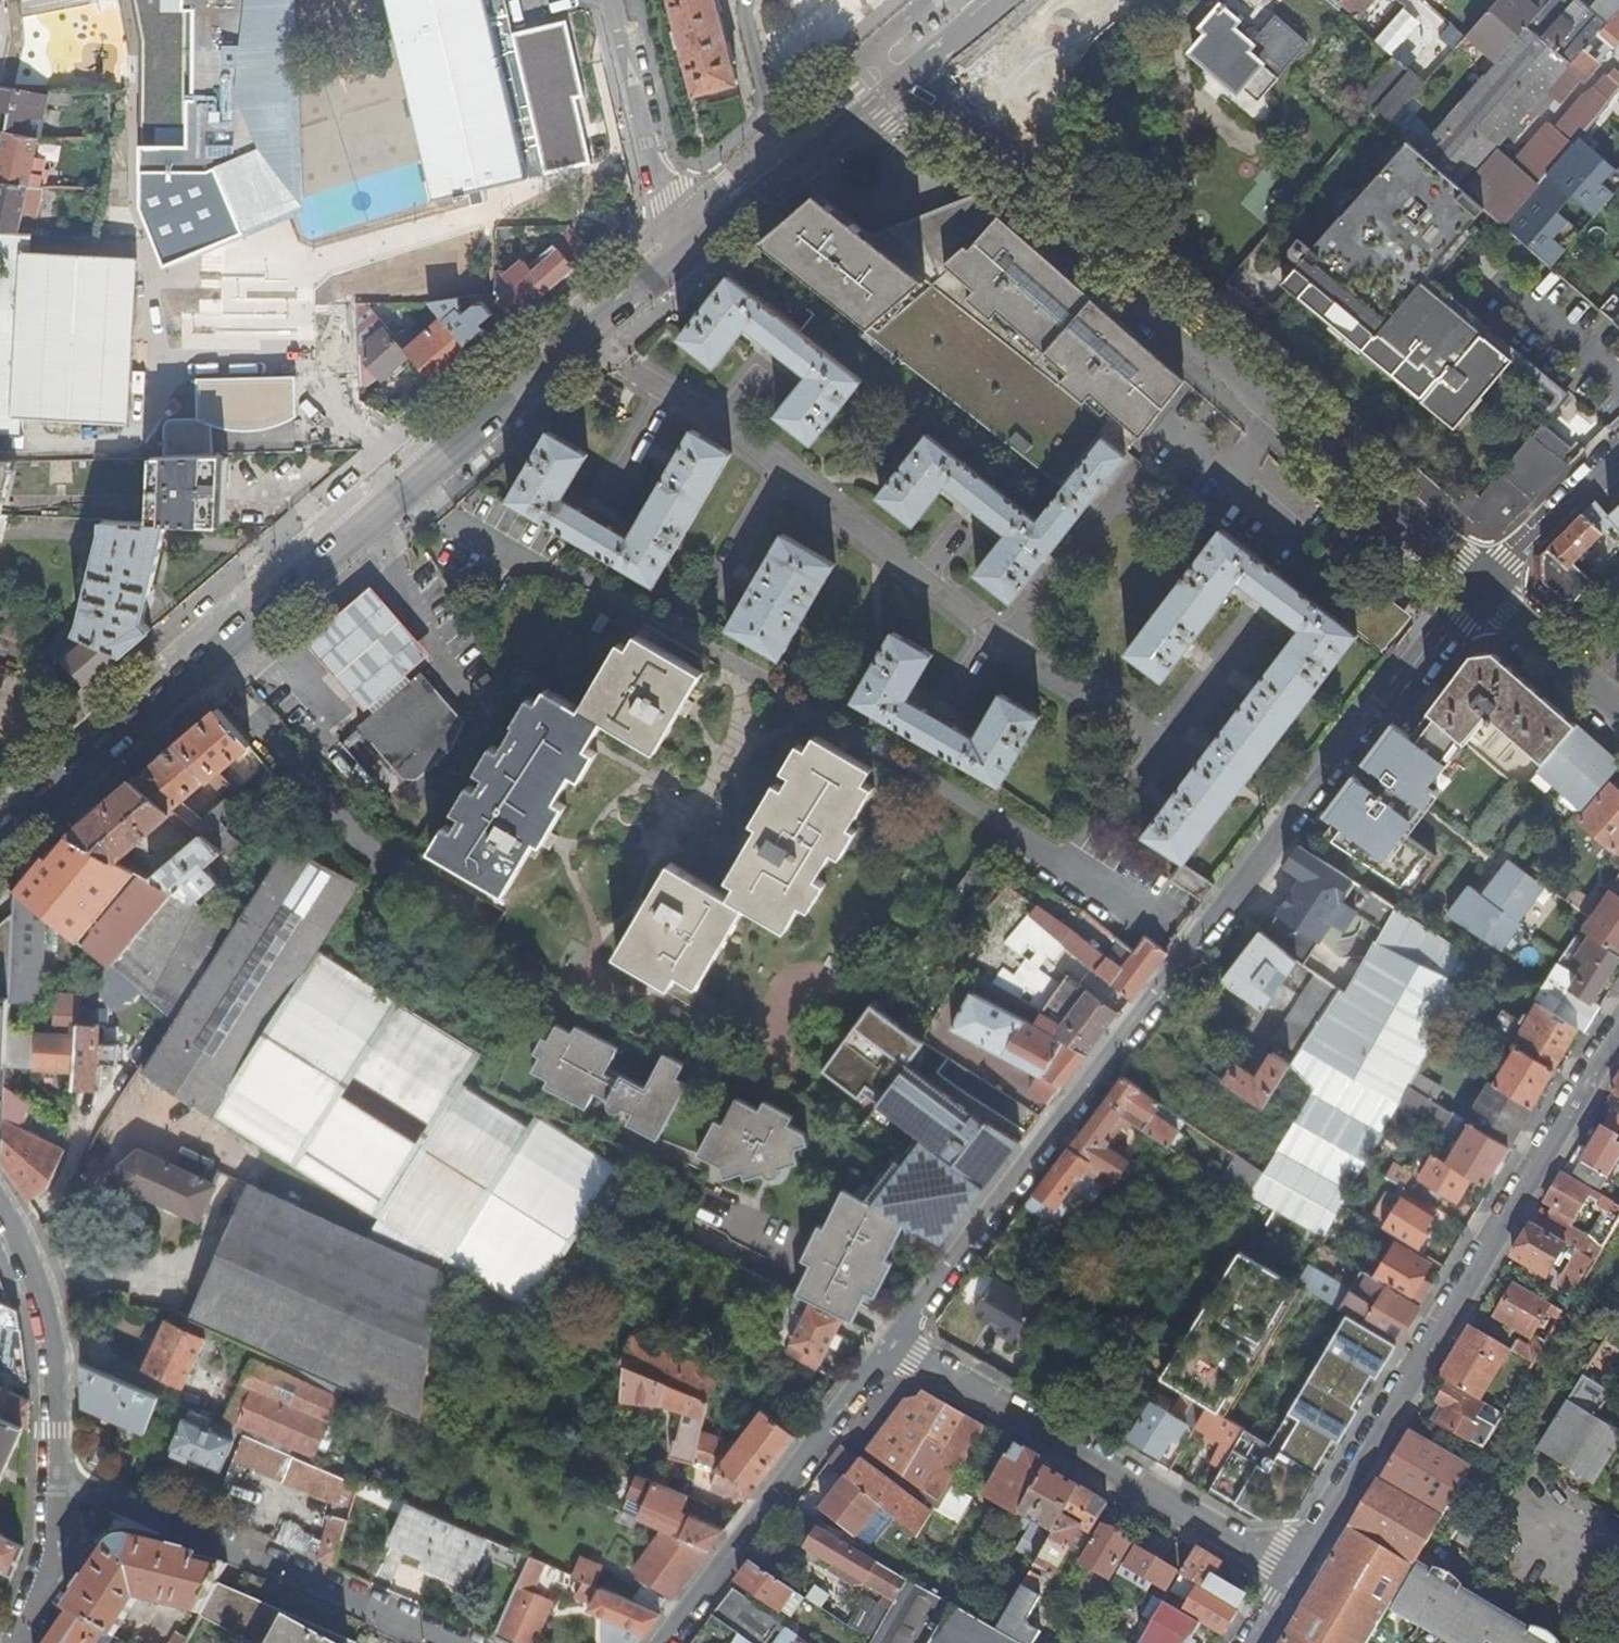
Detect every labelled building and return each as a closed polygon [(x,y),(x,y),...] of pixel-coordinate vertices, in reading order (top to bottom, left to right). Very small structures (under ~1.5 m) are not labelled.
[(13,21),(91,14),(90,0),(11,0),(13,21)] [(144,36),(145,205),(156,236),(166,265),(286,216),(305,208),(297,0),(136,0),(144,36)] [(519,138),(515,120),(532,117),(513,33),(505,0),(389,0),(435,199),(481,188),(545,173),(540,153),(523,157),(519,138)] [(679,29),(675,30),(679,47),(683,46),(695,94),(738,83),(724,23),(718,0),(672,0),(679,29)] [(1375,0),(1342,0),(1339,3),(1358,19),(1375,0)] [(1577,0),(1552,0),(1419,153),(1460,188),(1570,64),(1572,65),(1585,50),(1608,24),(1590,8),(1554,49),(1542,39),(1577,0)] [(1467,36),(1474,43),(1490,25),(1487,23),(1493,17),(1500,24),(1498,26),(1509,35),(1513,34),(1537,7),(1528,0),(1498,0),(1467,36)] [(1590,8),(1580,0),(1577,0),(1542,39),(1554,49),(1590,8)] [(1612,19),(1618,11),(1618,0),(1613,0),(1603,11),(1612,19)] [(1279,78),(1308,44),(1276,17),(1252,45),(1240,34),(1245,27),(1222,7),(1212,19),(1204,28),(1210,33),(1194,52),(1238,92),(1242,87),(1259,102),(1279,78)] [(1585,50),(1601,64),(1618,43),(1618,11),(1612,19),(1608,24),(1585,50)] [(567,21),(513,33),(532,117),(545,173),(590,163),(575,98),(584,96),(567,21)] [(45,93),(54,44),(11,36),(2,85),(45,93)] [(1359,101),(1374,113),(1409,72),(1394,59),(1359,101)] [(1504,226),(1463,190),(1460,188),(1419,153),(1418,152),(1389,127),(1425,85),(1409,72),(1374,113),(1251,256),(1294,292),(1407,387),(1425,402),(1456,428),(1479,401),(1491,411),(1498,413),(1505,413),(1528,387),(1512,361),(1514,359),(1472,324),(1534,252),(1504,226)] [(1463,190),(1504,226),(1563,158),(1598,117),(1607,107),(1610,103),(1618,93),(1618,90),(1607,80),(1595,93),(1583,99),(1554,132),(1550,128),(1513,170),(1495,154),(1463,190)] [(49,93),(46,93),(5,88),(0,87),(0,110),(11,112),(7,132),(40,138),(46,106),(71,107),(73,95),(49,93)] [(1607,107),(1598,117),(1563,158),(1504,226),(1534,252),(1552,267),(1618,190),(1618,116),(1607,107)] [(0,166),(0,179),(26,185),(40,186),(42,176),(38,175),(41,161),(35,160),(40,138),(7,132),(0,166)] [(41,186),(40,186),(26,185),(0,179),(0,231),(20,232),(24,217),(35,220),(41,186)] [(1106,434),(1127,451),(1141,433),(1143,435),(1185,382),(1137,338),(1085,293),(1063,274),(1047,260),(1023,239),(974,196),(874,236),(838,209),(819,193),(765,240),(870,323),(863,328),(1061,484),(1102,431),(1106,434)] [(32,233),(20,232),(0,231),(0,436),(21,437),(23,419),(128,425),(137,258),(31,251),(32,233)] [(522,260),(499,279),(498,295),(498,301),(514,320),(591,254),(573,232),(529,268),(522,260)] [(311,234),(289,239),(295,267),(317,262),(311,234)] [(813,444),(864,379),(777,311),(731,275),(680,339),(715,367),(747,327),(808,375),(777,415),(813,444)] [(444,319),(467,346),(481,333),(486,329),(482,324),(494,315),(483,301),(481,301),(465,315),(460,309),(462,308),(461,299),(431,302),(444,319)] [(366,326),(381,320),(368,304),(366,304),(366,326)] [(444,319),(406,350),(437,386),(474,354),(467,346),(444,319)] [(363,391),(379,377),(382,382),(410,358),(385,329),(366,345),(367,363),(363,391)] [(299,375),(194,378),(199,419),(167,421),(163,426),(164,458),(174,458),(215,456),(212,428),(224,431),(250,432),(278,425),(297,419),(299,375)] [(1467,487),(1454,502),(1479,524),(1507,525),(1569,466),(1561,459),(1573,449),(1543,424),(1480,499),(1467,487)] [(550,432),(509,502),(656,587),(732,454),(693,430),(631,538),(564,499),(590,454),(550,432)] [(1039,518),(1106,434),(1102,431),(1061,484),(1036,515),(1039,518)] [(1039,518),(1036,515),(932,432),(931,432),(880,495),(915,523),(946,484),(1008,532),(976,572),(1012,600),(1128,452),(1127,451),(1106,434),(1039,518)] [(153,458),(153,523),(168,524),(221,527),(223,466),(224,456),(215,456),(174,458),(164,458),(153,458)] [(11,461),(11,459),(0,459),(0,512),(11,461)] [(1611,517),(1614,521),(1618,527),(1618,509),(1611,517)] [(1578,514),(1545,547),(1568,569),(1601,536),(1578,514)] [(6,527),(9,516),(0,515),(0,525),(6,527)] [(145,622),(168,524),(153,523),(107,521),(104,541),(84,622),(79,635),(79,636),(89,640),(123,656),(153,630),(145,622)] [(1302,628),(1144,836),(1184,863),(1358,634),(1344,623),(1284,576),(1222,527),(1126,649),(1162,678),(1240,579),(1302,628)] [(783,534),(729,628),(780,659),(835,565),(783,534)] [(1569,608),(1586,586),(1568,569),(1545,547),(1539,555),(1540,583),(1569,608)] [(430,653),(371,585),(308,641),(366,709),(430,653)] [(1368,591),(1344,623),(1358,634),(1388,658),(1396,648),(1392,646),(1389,649),(1384,646),(1405,621),(1368,591)] [(894,632),(853,703),(1000,788),(1001,787),(1041,719),(1002,695),(976,739),(908,699),(933,656),(894,632)] [(679,714),(688,699),(703,672),(637,634),(628,648),(619,643),(576,715),(544,696),(537,707),(528,702),(512,729),(514,730),(499,756),(489,750),(473,777),(483,783),(475,796),(466,790),(450,817),(459,823),(454,831),(445,826),(429,852),(508,898),(532,857),(538,848),(540,844),(545,846),(552,833),(567,808),(557,801),(572,776),(582,782),(598,756),(587,750),(604,723),(656,753),(679,714)] [(61,651),(67,658),(89,640),(79,636),(61,651)] [(89,640),(67,658),(64,661),(88,686),(123,656),(89,640)] [(1471,657),(1429,713),(1465,744),(1466,743),(1491,715),(1545,763),(1578,726),(1514,669),(1497,654),(1471,657)] [(5,656),(1,666),(49,685),(56,668),(29,658),(26,665),(5,656)] [(457,715),(422,674),(358,728),(393,769),(457,715)] [(688,699),(679,714),(685,718),(694,703),(688,699)] [(254,762),(260,757),(219,710),(178,745),(208,779),(221,795),(230,786),(220,774),(245,752),(254,762)] [(1465,744),(1429,713),(1412,738),(1393,725),(1364,763),(1371,768),(1377,773),(1367,786),(1361,782),(1354,776),(1325,815),(1336,822),(1344,828),(1334,841),(1404,887),(1429,852),(1408,837),(1438,796),(1427,788),(1441,772),(1463,747),(1465,744)] [(1578,726),(1545,763),(1539,770),(1583,809),(1618,768),(1618,762),(1609,753),(1587,734),(1578,726)] [(749,836),(741,851),(725,879),(734,884),(726,897),(670,862),(616,956),(670,988),(678,975),(683,978),(700,988),(746,909),(786,934),(802,906),(812,912),(827,887),(817,881),(833,854),(842,859),(857,833),(850,829),(873,791),(863,784),(871,771),(816,736),(808,749),(798,743),(783,770),(793,776),(786,788),(776,782),(753,823),(756,825),(749,836)] [(173,809),(208,779),(178,745),(137,780),(173,809)] [(1463,747),(1441,772),(1448,777),(1469,753),(1463,747)] [(1377,773),(1371,768),(1366,776),(1361,782),(1367,786),(1377,773)] [(191,844),(152,879),(195,902),(219,880),(206,866),(222,851),(194,828),(173,809),(137,780),(73,835),(119,860),(168,817),(191,844)] [(1618,855),(1618,792),(1612,785),(1580,821),(1618,855)] [(226,801),(194,828),(222,851),(234,861),(237,844),(225,833),(241,818),(226,801)] [(1344,828),(1336,822),(1325,836),(1334,841),(1344,828)] [(1558,843),(1565,851),(1576,839),(1569,831),(1558,843)] [(733,847),(741,851),(749,836),(742,832),(733,847)] [(560,838),(552,833),(545,846),(553,851),(560,838)] [(123,957),(111,970),(173,1021),(202,977),(223,921),(224,918),(195,902),(152,879),(119,860),(73,835),(24,877),(123,957)] [(240,1083),(321,954),(365,885),(362,884),(361,885),(291,846),(146,1070),(144,1074),(212,1118),(236,1081),(240,1083)] [(1279,1149),(1349,1193),(1366,1164),(1388,1125),(1399,1105),(1410,1086),(1418,1073),(1433,1046),(1446,1023),(1455,1008),(1461,997),(1480,964),(1301,846),(1284,868),(1301,879),(1296,888),(1293,892),(1274,921),(1270,927),(1263,938),(1298,962),(1304,966),(1311,956),(1332,923),(1343,930),(1353,914),(1355,920),(1357,927),(1355,934),(1374,945),(1343,992),(1339,989),(1298,1054),(1292,1064),(1317,1088),(1279,1149)] [(544,852),(538,848),(532,857),(539,861),(544,852)] [(1559,862),(1547,850),(1527,873),(1536,879),(1540,883),(1559,862)] [(1429,852),(1404,887),(1412,893),(1437,858),(1429,852)] [(1536,879),(1527,873),(1526,872),(1510,860),(1484,896),(1471,886),(1449,917),(1502,952),(1522,925),(1519,923),(1546,886),(1540,883),(1536,879)] [(1172,881),(1204,902),(1206,904),(1218,887),(1183,864),(1172,881)] [(1002,899),(1023,915),(1032,902),(1010,886),(1000,897),(1002,899)] [(1577,887),(1567,902),(1589,918),(1598,905),(1599,904),(1577,887)] [(1023,915),(1002,899),(985,923),(995,931),(971,965),(985,975),(992,980),(1016,946),(1006,939),(1023,915)] [(1598,905),(1589,918),(1581,929),(1592,936),(1618,954),(1618,904),(1612,914),(1598,905)] [(1080,958),(1132,1002),(1150,979),(1169,954),(1165,952),(1149,940),(1137,955),(1123,944),(1111,959),(1039,906),(1038,907),(1030,917),(1080,958)] [(26,913),(14,913),(14,914),(10,1001),(42,1003),(45,921),(26,920),(26,913)] [(8,1056),(9,1035),(10,1001),(14,914),(0,926),(0,1055),(8,1056)] [(1260,936),(1227,980),(1264,1010),(1298,962),(1263,938),(1260,936)] [(1558,965),(1556,964),(1536,1000),(1541,1003),(1579,1029),(1585,1033),(1600,1007),(1592,1002),(1618,958),(1618,954),(1592,936),(1578,958),(1587,965),(1578,979),(1558,965)] [(294,1168),(399,1004),(321,954),(240,1083),(217,1119),(294,1168)] [(1132,1002),(1080,958),(1065,976),(1067,977),(1119,1014),(1121,1016),(1127,1008),(1132,1002)] [(1067,977),(1065,976),(1045,961),(1019,997),(1043,1013),(1067,977)] [(1276,1039),(1298,1054),(1339,989),(1317,974),(1276,1039)] [(1034,1027),(1033,1028),(1063,1042),(1085,1056),(1093,1047),(1119,1014),(1067,977),(1043,1013),(1042,1014),(1034,1027)] [(40,1037),(37,1069),(76,1072),(74,1097),(82,1097),(82,1090),(102,1091),(104,1063),(99,1062),(101,1027),(98,1026),(99,1011),(81,1010),(83,997),(58,994),(54,1038),(40,1037)] [(1031,1093),(1050,1104),(1063,1086),(1044,1075),(1063,1042),(1033,1028),(1034,1027),(974,994),(954,1029),(1041,1075),(1031,1093)] [(1497,1019),(1461,997),(1455,1008),(1486,1027),(1490,1030),(1497,1019)] [(1515,1045),(1555,1070),(1579,1029),(1541,1003),(1532,1017),(1525,1013),(1520,1022),(1502,1010),(1497,1019),(1490,1030),(1509,1041),(1515,1045)] [(399,1004),(294,1168),(379,1221),(464,1089),(484,1058),(399,1004)] [(905,1223),(944,1245),(1001,1170),(1023,1140),(990,1119),(987,1122),(977,1114),(971,1120),(904,1073),(908,1068),(909,1066),(926,1044),(923,1042),(920,1040),(872,1006),(823,1072),(861,1099),(869,1088),(884,1099),(879,1105),(924,1139),(874,1206),(905,1223)] [(605,1073),(618,1049),(576,1027),(573,1034),(557,1026),(549,1041),(543,1038),(535,1053),(541,1056),(533,1071),(550,1079),(546,1087),(587,1108),(595,1092),(610,1100),(609,1102),(608,1105),(609,1109),(612,1113),(616,1114),(620,1113),(623,1111),(625,1108),(634,1113),(629,1123),(659,1140),(688,1084),(677,1078),(684,1065),(665,1055),(648,1087),(623,1075),(620,1081),(605,1073)] [(1486,1027),(1478,1041),(1490,1048),(1494,1047),(1503,1053),(1506,1048),(1515,1053),(1506,1067),(1501,1063),(1498,1068),(1504,1071),(1495,1085),(1533,1108),(1542,1093),(1555,1070),(1515,1045),(1509,1041),(1490,1030),(1486,1027)] [(37,1069),(40,1037),(9,1035),(8,1056),(7,1067),(37,1069)] [(1085,1056),(1063,1042),(1044,1075),(1063,1086),(1074,1072),(1085,1056)] [(1237,1063),(1225,1080),(1264,1108),(1292,1064),(1274,1052),(1258,1078),(1237,1063)] [(908,1068),(904,1073),(971,1120),(977,1114),(909,1066),(908,1068)] [(1464,1101),(1418,1073),(1410,1086),(1456,1114),(1464,1101)] [(1155,1114),(1162,1104),(1140,1090),(1123,1079),(1115,1090),(1107,1100),(1122,1111),(1125,1106),(1132,1110),(1127,1117),(1132,1121),(1169,1146),(1178,1133),(1179,1132),(1155,1114)] [(1492,1083),(1468,1122),(1509,1147),(1520,1129),(1533,1108),(1495,1085),(1492,1083)] [(1458,1148),(1450,1162),(1473,1176),(1487,1185),(1497,1168),(1509,1147),(1468,1122),(1456,1114),(1410,1086),(1399,1105),(1444,1132),(1450,1122),(1458,1127),(1461,1123),(1470,1128),(1461,1143),(1456,1140),(1453,1145),(1458,1148)] [(464,1089),(379,1221),(381,1222),(371,1240),(442,1272),(447,1264),(531,1131),(464,1089)] [(781,1174),(782,1169),(799,1163),(796,1152),(799,1148),(809,1145),(807,1136),(788,1125),(793,1117),(765,1102),(760,1111),(737,1099),(724,1125),(717,1121),(699,1155),(722,1167),(726,1178),(744,1173),(747,1180),(766,1173),(770,1178),(775,1178),(777,1177),(781,1174)] [(1127,1128),(1132,1121),(1127,1117),(1132,1110),(1125,1106),(1122,1111),(1107,1100),(1087,1126),(1070,1148),(1121,1179),(1140,1191),(1151,1174),(1108,1147),(1122,1125),(1127,1128)] [(1613,1112),(1604,1128),(1618,1137),(1618,1115),(1613,1112)] [(5,1115),(4,1151),(0,1155),(0,1161),(16,1184),(28,1201),(48,1187),(66,1149),(14,1126),(17,1120),(5,1115)] [(531,1131),(447,1264),(530,1318),(622,1173),(538,1120),(531,1131)] [(1609,1179),(1618,1162),(1618,1145),(1617,1144),(1618,1140),(1618,1137),(1604,1128),(1596,1141),(1590,1138),(1585,1148),(1590,1151),(1583,1163),(1609,1179)] [(1178,1133),(1169,1146),(1177,1152),(1186,1139),(1178,1133)] [(1458,1200),(1473,1176),(1450,1162),(1405,1135),(1400,1144),(1430,1163),(1421,1178),(1458,1200)] [(182,1148),(174,1167),(202,1180),(210,1161),(182,1148)] [(1076,1190),(1087,1198),(1092,1202),(1105,1187),(1114,1192),(1121,1179),(1070,1148),(1026,1206),(1044,1220),(1058,1233),(1062,1229),(1072,1239),(1086,1223),(1075,1213),(1065,1207),(1076,1190)] [(200,1217),(216,1186),(204,1181),(202,1180),(174,1167),(140,1152),(125,1167),(118,1180),(121,1180),(119,1183),(121,1183),(127,1189),(134,1192),(142,1195),(146,1196),(147,1194),(200,1217)] [(1384,1156),(1376,1170),(1406,1189),(1414,1174),(1384,1156)] [(1238,1157),(1222,1183),(1247,1200),(1263,1173),(1238,1157)] [(1583,1163),(1573,1179),(1599,1194),(1609,1179),(1583,1163)] [(298,1208),(305,1189),(267,1172),(259,1190),(298,1208)] [(1541,1210),(1532,1225),(1566,1245),(1571,1248),(1596,1262),(1618,1223),(1618,1206),(1616,1204),(1594,1242),(1571,1228),(1590,1198),(1601,1204),(1604,1197),(1599,1194),(1573,1179),(1564,1174),(1545,1204),(1551,1207),(1547,1214),(1541,1210)] [(252,1188),(192,1319),(210,1327),(257,1348),(344,1387),(393,1409),(420,1421),(428,1348),(441,1284),(439,1283),(444,1274),(252,1188)] [(314,1193),(305,1189),(298,1208),(306,1211),(314,1193)] [(1065,1207),(1075,1213),(1087,1198),(1076,1190),(1065,1207)] [(886,1260),(905,1223),(874,1206),(845,1191),(827,1229),(821,1227),(817,1236),(888,1273),(893,1263),(886,1260)] [(1403,1194),(1382,1227),(1420,1251),(1430,1233),(1427,1230),(1436,1215),(1403,1194)] [(1256,1261),(1266,1244),(1232,1223),(1221,1241),(1240,1251),(1256,1261)] [(1546,1278),(1566,1245),(1532,1225),(1512,1257),(1546,1278)] [(876,1297),(888,1273),(817,1236),(805,1260),(813,1264),(798,1294),(845,1318),(853,1322),(865,1299),(868,1293),(876,1297)] [(1396,1244),(1376,1277),(1410,1299),(1421,1306),(1434,1284),(1422,1277),(1430,1265),(1396,1244)] [(1561,1281),(1578,1291),(1596,1262),(1571,1248),(1567,1254),(1575,1259),(1561,1281)] [(1256,1261),(1240,1251),(1164,1379),(1170,1382),(1195,1398),(1209,1406),(1225,1416),(1302,1288),(1296,1285),(1256,1261)] [(1350,1290),(1309,1264),(1296,1285),(1302,1288),(1348,1318),(1366,1329),(1395,1347),(1404,1333),(1421,1306),(1410,1299),(1376,1277),(1348,1261),(1344,1267),(1359,1276),(1350,1290)] [(13,1307),(0,1276),(0,1301),(13,1307)] [(994,1324),(1003,1329),(1002,1333),(1000,1335),(1016,1343),(1037,1303),(992,1280),(975,1312),(978,1321),(988,1326),(994,1324)] [(1517,1324),(1534,1334),(1546,1314),(1559,1322),(1565,1312),(1516,1283),(1495,1318),(1514,1328),(1517,1324)] [(796,1334),(780,1327),(772,1343),(820,1370),(831,1347),(837,1350),(843,1338),(836,1335),(845,1318),(798,1294),(796,1293),(789,1309),(804,1317),(796,1334)] [(28,1379),(20,1310),(13,1307),(0,1301),(0,1367),(28,1379)] [(804,1317),(789,1309),(780,1327),(796,1334),(804,1317)] [(182,1388),(210,1327),(192,1319),(173,1310),(168,1321),(167,1320),(144,1370),(182,1388)] [(1382,1367),(1395,1347),(1366,1329),(1348,1318),(1270,1445),(1247,1430),(1236,1448),(1225,1466),(1208,1493),(1252,1519),(1296,1508),(1382,1367)] [(994,1324),(988,1326),(1002,1333),(1003,1329),(994,1324)] [(1517,1324),(1514,1328),(1531,1338),(1534,1334),(1517,1324)] [(1490,1382),(1510,1349),(1471,1327),(1441,1378),(1449,1383),(1484,1403),(1503,1414),(1514,1396),(1490,1382)] [(1518,1340),(1511,1350),(1534,1363),(1547,1342),(1538,1336),(1531,1348),(1518,1340)] [(619,1366),(628,1369),(628,1368),(708,1402),(720,1375),(632,1337),(619,1366)] [(239,1423),(236,1431),(238,1432),(245,1435),(310,1464),(311,1461),(315,1451),(328,1424),(331,1417),(344,1387),(257,1348),(232,1406),(243,1411),(239,1423)] [(160,1397),(82,1362),(83,1385),(84,1404),(147,1433),(150,1425),(160,1397)] [(663,1406),(705,1418),(708,1402),(628,1368),(628,1369),(624,1402),(663,1406)] [(1163,1394),(1170,1382),(1164,1379),(1163,1378),(1153,1393),(1157,1396),(1163,1394)] [(1476,1417),(1484,1403),(1449,1383),(1438,1402),(1444,1405),(1434,1421),(1483,1448),(1495,1428),(1476,1417)] [(27,1426),(30,1428),(30,1400),(0,1387),(0,1414),(27,1426)] [(916,1503),(899,1489),(861,1460),(849,1475),(847,1477),(881,1506),(917,1538),(935,1508),(939,1503),(940,1503),(984,1427),(975,1421),(958,1412),(942,1403),(943,1401),(925,1390),(919,1397),(905,1400),(868,1450),(905,1478),(924,1491),(916,1503)] [(221,1472),(238,1432),(236,1431),(223,1425),(160,1397),(150,1425),(176,1436),(171,1448),(175,1449),(172,1454),(189,1462),(191,1457),(221,1472)] [(1183,1417),(1197,1425),(1209,1406),(1195,1398),(1183,1417)] [(1542,1445),(1556,1453),(1559,1448),(1573,1457),(1598,1417),(1570,1400),(1542,1445)] [(1187,1424),(1153,1403),(1132,1437),(1162,1455),(1170,1441),(1175,1444),(1187,1424)] [(243,1411),(232,1406),(223,1425),(236,1431),(239,1423),(243,1411)] [(1197,1425),(1236,1448),(1247,1430),(1225,1416),(1209,1406),(1197,1425)] [(738,1444),(702,1433),(696,1464),(697,1464),(720,1472),(758,1487),(798,1436),(765,1411),(738,1444)] [(27,1426),(0,1414),(0,1484),(27,1426)] [(328,1424),(335,1426),(338,1420),(331,1417),(328,1424)] [(1597,1479),(1603,1469),(1618,1444),(1618,1430),(1598,1417),(1573,1457),(1587,1465),(1584,1470),(1597,1479)] [(336,1427),(335,1426),(328,1424),(315,1451),(323,1455),(336,1427)] [(1430,1537),(1472,1466),(1410,1429),(1283,1642),(1368,1642),(1430,1537)] [(333,1502),(350,1514),(359,1486),(310,1464),(245,1435),(233,1461),(320,1500),(333,1502)] [(88,1459),(89,1462),(107,1470),(115,1449),(94,1441),(88,1459)] [(1000,1519),(1014,1527),(1021,1515),(1047,1469),(1050,1464),(1016,1444),(986,1498),(1006,1509),(1000,1519)] [(828,1463),(849,1475),(861,1460),(842,1445),(828,1463)] [(1198,1455),(1184,1446),(1169,1470),(1183,1479),(1198,1455)] [(1559,1448),(1556,1453),(1584,1470),(1587,1465),(1573,1457),(1559,1448)] [(323,1455),(315,1451),(311,1461),(326,1468),(331,1458),(323,1455)] [(331,1458),(326,1468),(355,1481),(360,1470),(331,1458)] [(1213,1459),(1197,1486),(1208,1493),(1225,1466),(1213,1459)] [(726,1506),(738,1512),(742,1508),(758,1487),(720,1472),(697,1464),(693,1476),(708,1482),(710,1478),(714,1479),(711,1488),(732,1496),(726,1506)] [(1051,1471),(1047,1469),(1021,1515),(1054,1533),(1080,1488),(1051,1471)] [(375,1471),(371,1481),(383,1486),(387,1475),(375,1471)] [(858,1537),(881,1506),(847,1477),(822,1511),(858,1537)] [(924,1491),(905,1478),(899,1489),(916,1503),(924,1491)] [(657,1482),(641,1519),(664,1530),(709,1550),(722,1533),(724,1530),(678,1509),(684,1494),(657,1482)] [(969,1499),(952,1488),(940,1511),(956,1520),(969,1499)] [(1053,1578),(1054,1576),(1081,1529),(1091,1534),(1108,1505),(1103,1502),(1080,1488),(1054,1533),(1035,1568),(1053,1578)] [(469,1587),(491,1539),(409,1502),(390,1543),(425,1559),(422,1566),(469,1587)] [(956,1520),(940,1511),(935,1508),(917,1538),(917,1539),(937,1557),(958,1522),(956,1520)] [(319,1551),(310,1547),(303,1544),(307,1536),(283,1526),(276,1543),(334,1568),(350,1516),(341,1513),(339,1519),(329,1516),(321,1544),(319,1551)] [(883,1592),(897,1601),(910,1578),(820,1527),(808,1548),(836,1564),(833,1570),(840,1574),(843,1568),(883,1592)] [(1131,1543),(1103,1527),(1082,1564),(1110,1580),(1131,1543)] [(649,1579),(670,1593),(674,1596),(709,1550),(664,1530),(635,1569),(649,1579)] [(14,1575),(25,1546),(0,1533),(0,1568),(14,1575)] [(312,1540),(310,1547),(319,1551),(321,1544),(312,1540)] [(137,1597),(200,1614),(228,1564),(135,1541),(108,1551),(88,1580),(68,1610),(103,1629),(113,1635),(137,1597)] [(1178,1572),(1138,1548),(1127,1566),(1124,1564),(1118,1574),(1145,1590),(1151,1581),(1167,1591),(1178,1572)] [(1222,1565),(1196,1549),(1180,1575),(1201,1588),(1238,1609),(1245,1598),(1222,1584),(1223,1583),(1214,1578),(1222,1565)] [(541,1596),(532,1592),(540,1573),(545,1563),(531,1557),(496,1637),(510,1642),(536,1642),(547,1620),(533,1614),(541,1596)] [(583,1559),(575,1576),(588,1582),(595,1585),(603,1568),(583,1559)] [(783,1609),(796,1591),(753,1563),(739,1582),(782,1611),(783,1609)] [(1392,1604),(1421,1622),(1448,1577),(1434,1568),(1431,1574),(1416,1565),(1392,1604)] [(1065,1582),(1054,1576),(1053,1578),(1035,1568),(1032,1573),(1060,1589),(1065,1582)] [(1024,1587),(1035,1593),(1043,1581),(1031,1574),(1024,1587)] [(1421,1622),(1450,1638),(1474,1599),(1459,1590),(1461,1585),(1448,1577),(1421,1622)] [(954,1604),(910,1578),(897,1601),(892,1610),(874,1642),(932,1642),(954,1604)] [(649,1579),(630,1602),(655,1613),(662,1603),(670,1593),(649,1579)] [(601,1589),(602,1588),(595,1585),(588,1582),(581,1597),(594,1603),(597,1604),(594,1611),(615,1621),(612,1627),(607,1627),(602,1642),(639,1642),(661,1616),(655,1613),(630,1602),(601,1589)] [(201,1615),(200,1617),(246,1642),(355,1642),(236,1590),(235,1591),(218,1584),(201,1615)] [(1024,1587),(999,1630),(1020,1642),(1035,1642),(1036,1641),(1042,1632),(1031,1626),(1028,1622),(1043,1597),(1035,1593),(1024,1587)] [(1201,1588),(1185,1614),(1202,1624),(1223,1636),(1232,1621),(1239,1610),(1238,1609),(1201,1588)] [(786,1626),(752,1603),(734,1590),(725,1601),(714,1616),(731,1629),(740,1635),(751,1642),(811,1642),(786,1626)] [(803,1595),(796,1591),(783,1609),(791,1614),(803,1595)] [(878,1601),(892,1610),(897,1601),(883,1592),(878,1601)] [(892,1610),(878,1601),(866,1594),(848,1625),(874,1642),(892,1610)] [(555,1602),(541,1596),(533,1614),(547,1620),(555,1602)] [(1139,1642),(1141,1642),(1162,1608),(1157,1605),(1160,1599),(1154,1596),(1144,1613),(1148,1616),(1134,1640),(1139,1642)] [(1202,1624),(1185,1614),(1164,1602),(1160,1599),(1157,1605),(1162,1608),(1141,1642),(1190,1642),(1202,1624)] [(1457,1642),(1485,1642),(1504,1611),(1490,1602),(1487,1607),(1474,1599),(1450,1638),(1457,1642)] [(999,1630),(966,1611),(954,1604),(932,1642),(1020,1642),(999,1630)] [(68,1610),(45,1642),(95,1642),(103,1629),(68,1610)] [(1515,1624),(1503,1642),(1542,1642),(1546,1636),(1532,1628),(1529,1633),(1515,1624)] [(188,1639),(177,1632),(171,1642),(185,1642),(188,1639)]
